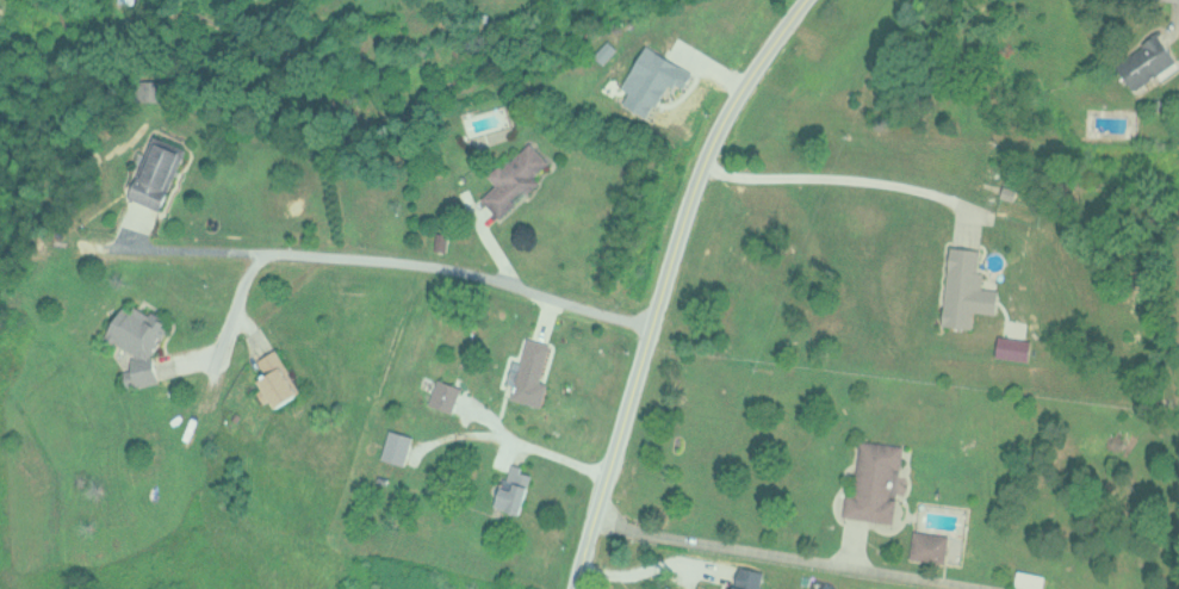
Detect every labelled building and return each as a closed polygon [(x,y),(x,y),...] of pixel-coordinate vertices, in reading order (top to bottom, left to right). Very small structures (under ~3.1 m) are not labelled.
[(1178,61),(1160,32),(1117,58),(1135,88),(1178,61)] [(603,62),(619,48),(610,39),(595,53),(603,62)] [(130,197),(164,209),(186,149),(152,137),(130,197)] [(483,197),(498,216),(541,182),(535,175),(550,163),(531,140),(488,174),(497,185),(483,197)] [(974,329),(975,312),(999,313),(1001,289),(981,288),(984,248),(950,246),(944,327),(974,329)] [(169,321),(124,302),(107,342),(152,361),(169,321)] [(543,407),(549,382),(543,381),(552,344),(525,337),(510,398),(543,407)] [(257,362),(265,373),(258,378),(281,408),(305,389),(275,349),(257,362)] [(160,383),(159,369),(137,370),(138,384),(160,383)] [(461,388),(439,378),(429,402),(451,411),(461,388)] [(415,436),(391,429),(382,458),(406,465),(415,436)] [(856,493),(847,492),(845,517),(896,522),(904,445),(861,441),(856,493)] [(497,506),(523,513),(535,470),(509,463),(497,506)] [(947,563),(950,535),(914,530),(911,558),(947,563)] [(1019,570),(1016,586),(1036,588),(1044,588),(1046,574),(1019,570)]
